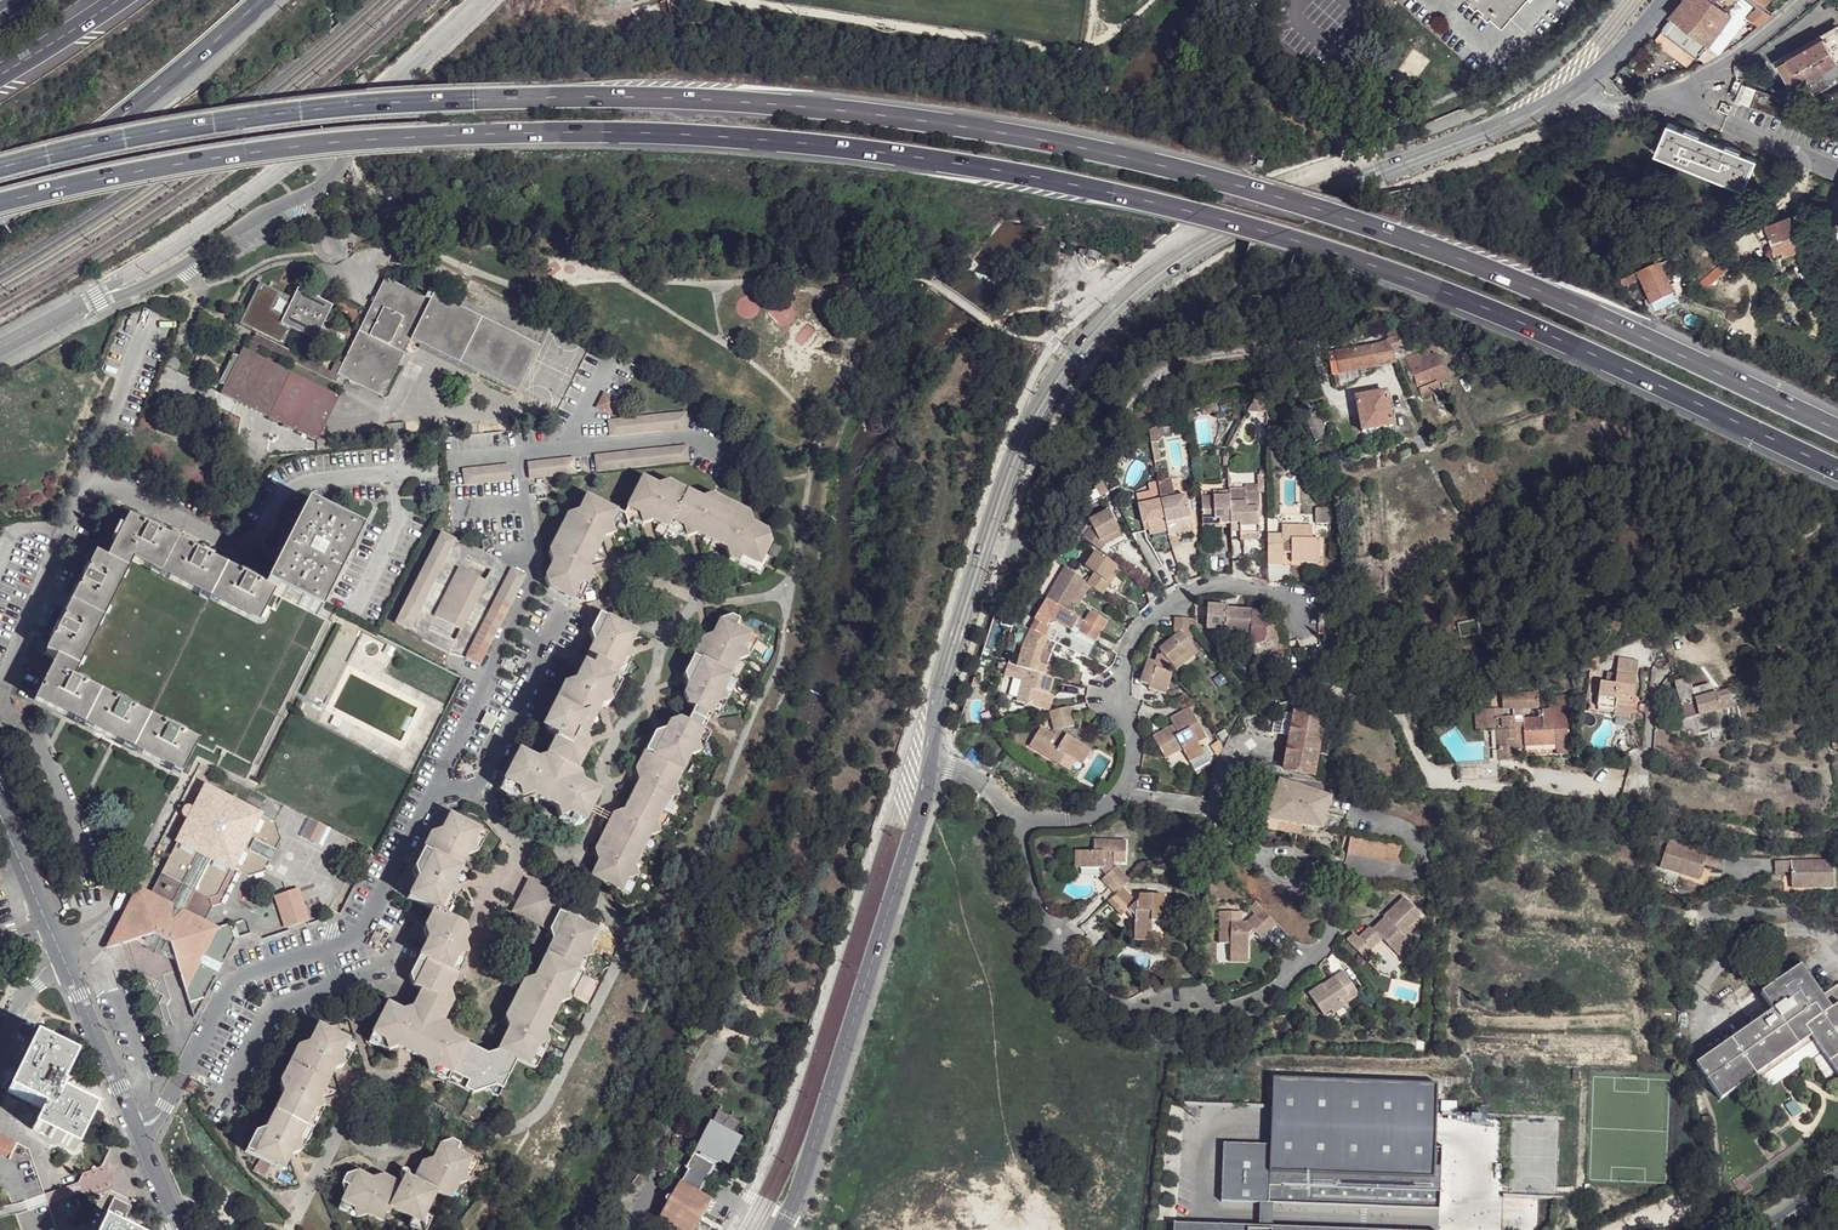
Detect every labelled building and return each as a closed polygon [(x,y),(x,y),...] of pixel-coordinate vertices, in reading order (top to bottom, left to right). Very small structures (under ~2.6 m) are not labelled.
[(1509,10),(1518,0),(1497,0),(1509,10)] [(1670,17),(1671,19),(1708,46),(1723,26),(1732,15),(1713,0),(1684,0),(1670,17)] [(1732,15),(1744,0),(1713,0),(1732,15)] [(1765,8),(1771,0),(1753,0),(1765,8)] [(1770,16),(1759,9),(1751,19),(1759,25),(1770,16)] [(1708,46),(1671,19),(1652,41),(1684,66),(1693,54),(1703,62),(1718,54),(1708,46)] [(1837,63),(1837,30),(1778,64),(1792,89),(1837,63)] [(1743,84),(1736,82),(1731,95),(1737,98),(1743,84)] [(1789,104),(1747,86),(1740,102),(1782,119),(1784,117),(1789,104)] [(1728,147),(1696,133),(1696,131),(1686,127),(1685,129),(1668,122),(1655,152),(1743,190),(1756,159),(1739,151),(1740,149),(1729,145),(1728,147)] [(1823,238),(1837,244),(1837,203),(1823,238)] [(1790,217),(1765,226),(1778,258),(1802,249),(1790,217)] [(1732,269),(1728,262),(1692,282),(1696,290),(1732,269)] [(1672,298),(1659,270),(1639,277),(1645,291),(1652,308),(1672,298)] [(426,302),(387,283),(343,367),(337,377),(382,399),(411,344),(517,396),(539,354),(436,299),(435,302),(429,298),(426,302)] [(293,302),(260,285),(240,325),(283,347),(291,330),(316,342),(333,309),(298,292),(293,302)] [(1645,291),(1640,293),(1649,314),(1654,312),(1652,308),(1645,291)] [(1385,343),(1386,344),(1391,354),(1402,348),(1395,332),(1386,335),(1389,340),(1385,343)] [(257,336),(248,352),(255,356),(259,347),(335,384),(337,377),(343,367),(337,364),(331,374),(257,336)] [(1329,356),(1333,376),(1395,363),(1391,354),(1386,344),(1329,356)] [(248,352),(242,350),(221,396),(316,444),(339,399),(330,394),(255,356),(248,352)] [(1427,351),(1403,361),(1421,399),(1441,390),(1438,383),(1447,379),(1435,354),(1430,356),(1427,351)] [(1355,400),(1361,434),(1392,427),(1385,394),(1355,400)] [(623,406),(611,400),(606,413),(618,419),(623,406)] [(690,457),(599,463),(599,478),(691,473),(690,457)] [(575,464),(528,468),(530,484),(576,481),(575,464)] [(511,469),(465,472),(467,488),(513,485),(511,469)] [(1169,481),(1153,484),(1157,503),(1173,499),(1169,481)] [(662,497),(645,488),(626,526),(634,532),(640,535),(656,531),(688,547),(702,545),(732,559),(737,573),(754,581),(760,568),(769,552),(764,538),(754,534),(751,524),(721,508),(708,511),(676,495),(662,497)] [(1202,498),(1203,526),(1215,525),(1215,521),(1220,521),(1221,525),(1230,524),(1229,504),(1230,495),(1229,491),(1218,492),(1218,497),(1202,498)] [(1229,504),(1230,524),(1239,524),(1240,530),(1240,533),(1258,533),(1257,510),(1259,509),(1258,493),(1244,494),(1244,503),(1229,504)] [(369,526),(310,497),(267,584),(273,587),(326,613),(369,526)] [(1164,533),(1165,537),(1175,535),(1173,530),(1189,526),(1183,501),(1174,503),(1173,499),(1157,503),(1164,533)] [(1164,533),(1157,503),(1136,508),(1140,526),(1144,525),(1146,537),(1164,533)] [(626,526),(587,507),(579,524),(567,528),(551,559),(554,571),(549,581),(552,594),(584,608),(591,591),(588,577),(602,547),(617,544),(621,537),(626,526)] [(1094,526),(1086,537),(1102,549),(1107,541),(1105,536),(1121,528),(1111,509),(1092,519),(1094,526)] [(257,619),(273,587),(267,584),(129,514),(114,543),(108,556),(97,550),(46,649),(58,655),(52,667),(36,698),(182,772),(196,745),(198,740),(73,677),(135,557),(257,619)] [(634,532),(626,526),(621,537),(627,539),(628,537),(632,538),(634,532)] [(1173,530),(1175,535),(1189,532),(1189,526),(1173,530)] [(1267,536),(1267,566),(1281,566),(1282,555),(1281,550),(1290,551),(1290,555),(1291,563),(1304,563),(1305,556),(1318,556),(1317,539),(1311,539),(1312,526),(1281,526),(1280,536),(1267,536)] [(1105,536),(1107,541),(1124,532),(1121,528),(1105,536)] [(525,577),(440,534),(393,625),(479,670),(525,577)] [(1097,573),(1090,584),(1104,594),(1112,583),(1108,581),(1119,565),(1098,551),(1088,566),(1097,573)] [(1062,564),(1046,598),(1066,607),(1071,597),(1073,599),(1082,579),(1062,564)] [(766,571),(760,568),(754,581),(761,585),(766,571)] [(1037,620),(1031,631),(1046,638),(1052,627),(1049,626),(1050,623),(1052,623),(1059,621),(1097,638),(1103,627),(1085,617),(1066,607),(1046,598),(1035,619),(1037,620)] [(1208,607),(1207,629),(1226,631),(1226,634),(1251,636),(1252,613),(1228,611),(1227,608),(1208,607)] [(1090,608),(1085,617),(1103,627),(1108,617),(1090,608)] [(1251,636),(1250,648),(1261,648),(1266,648),(1269,655),(1283,648),(1275,626),(1273,620),(1271,618),(1268,615),(1264,614),(1252,613),(1251,636)] [(636,638),(598,618),(591,634),(594,647),(586,664),(593,668),(616,680),(623,682),(631,668),(628,655),(636,638)] [(1176,618),(1176,633),(1179,635),(1191,645),(1194,620),(1176,618)] [(738,624),(728,619),(718,623),(710,640),(698,644),(681,677),(684,688),(680,697),(682,709),(691,714),(706,721),(714,724),(721,708),(720,694),(734,664),(747,659),(755,643),(739,634),(738,624)] [(1024,648),(1018,668),(1026,671),(1050,677),(1053,665),(1049,663),(1057,643),(1046,638),(1031,631),(1024,648)] [(1148,663),(1141,682),(1149,686),(1149,689),(1166,695),(1174,675),(1171,674),(1174,669),(1176,671),(1195,648),(1191,645),(1179,635),(1164,654),(1166,656),(1159,664),(1149,660),(1148,663)] [(1195,648),(1176,671),(1184,677),(1203,655),(1195,648)] [(1617,661),(1615,674),(1633,677),(1635,664),(1617,661)] [(1053,665),(1050,677),(1056,679),(1064,681),(1068,669),(1053,665)] [(616,680),(593,668),(589,676),(612,688),(616,680)] [(1068,669),(1064,681),(1080,686),(1085,675),(1068,669)] [(1026,671),(1017,703),(1039,710),(1044,694),(1051,695),(1056,679),(1026,671)] [(589,676),(580,673),(574,688),(561,692),(545,723),(549,738),(555,742),(546,759),(531,762),(516,754),(497,792),(513,800),(528,798),(559,813),(562,826),(569,828),(583,824),(597,796),(582,788),(578,771),(587,756),(583,741),(598,712),(610,709),(618,692),(612,688),(589,676)] [(1598,684),(1595,707),(1611,711),(1610,717),(1620,720),(1623,711),(1628,713),(1633,677),(1615,674),(1605,673),(1603,684),(1598,684)] [(1675,683),(1680,705),(1695,701),(1692,688),(1689,678),(1675,683)] [(1680,705),(1673,707),(1677,720),(1722,709),(1720,703),(1731,700),(1729,690),(1717,692),(1716,688),(1708,683),(1692,688),(1695,701),(1680,705)] [(1536,693),(1500,694),(1501,712),(1510,712),(1510,718),(1499,718),(1498,762),(1515,761),(1515,751),(1523,750),(1522,745),(1522,720),(1522,711),(1536,710),(1536,693)] [(1522,720),(1522,745),(1560,744),(1560,732),(1566,732),(1566,707),(1569,706),(1569,697),(1551,697),(1552,705),(1556,705),(1556,712),(1551,712),(1550,719),(1522,720)] [(1731,700),(1720,703),(1722,709),(1733,707),(1731,700)] [(1051,712),(1055,732),(1057,732),(1067,729),(1071,729),(1075,727),(1072,707),(1051,712)] [(1162,735),(1153,740),(1164,758),(1181,749),(1184,755),(1187,760),(1202,749),(1199,743),(1208,738),(1190,709),(1170,721),(1173,727),(1175,731),(1164,738),(1162,735)] [(1474,711),(1474,732),(1494,732),(1495,762),(1498,762),(1499,718),(1499,710),(1474,711)] [(1623,711),(1620,720),(1627,719),(1628,713),(1623,711)] [(706,721),(691,714),(685,727),(699,735),(706,721)] [(1296,714),(1284,770),(1314,775),(1324,719),(1296,714)] [(685,727),(675,722),(664,726),(659,736),(648,739),(640,756),(677,774),(685,758),(699,755),(706,739),(699,735),(685,727)] [(1173,727),(1162,735),(1164,738),(1175,731),(1173,727)] [(1042,729),(1030,749),(1061,767),(1067,756),(1078,762),(1086,748),(1073,741),(1069,739),(1067,729),(1057,732),(1054,736),(1042,729)] [(1086,748),(1078,762),(1083,766),(1092,751),(1086,748)] [(1164,758),(1167,764),(1184,755),(1181,749),(1164,758)] [(1202,749),(1187,760),(1190,764),(1205,755),(1202,749)] [(677,774),(640,756),(633,770),(634,784),(627,800),(665,819),(673,805),(669,791),(677,774)] [(134,882),(105,946),(149,931),(169,940),(188,1000),(206,995),(236,929),(233,920),(219,924),(205,918),(211,905),(221,902),(236,868),(247,873),(266,868),(280,835),(275,820),(264,815),(261,807),(202,780),(194,798),(177,803),(182,819),(173,838),(174,840),(151,890),(134,882)] [(1281,783),(1269,820),(1320,829),(1323,821),(1331,798),(1281,783)] [(665,819),(627,800),(618,817),(606,820),(599,837),(634,856),(643,840),(657,836),(665,819)] [(487,833),(451,814),(442,831),(430,834),(423,850),(460,869),(467,854),(479,850),(487,833)] [(1323,821),(1320,829),(1335,831),(1337,823),(1323,821)] [(1350,835),(1347,854),(1399,863),(1402,843),(1350,835)] [(634,856),(599,837),(590,851),(594,865),(585,883),(623,902),(631,885),(627,871),(634,856)] [(1082,853),(1082,870),(1103,869),(1107,870),(1110,874),(1115,869),(1116,863),(1127,863),(1127,842),(1097,842),(1096,852),(1082,853)] [(1671,842),(1662,869),(1702,882),(1708,865),(1722,870),(1726,859),(1671,842)] [(460,869),(423,850),(414,867),(417,881),(410,896),(440,910),(447,915),(455,900),(452,885),(460,869)] [(1774,862),(1774,872),(1790,873),(1790,889),(1831,889),(1831,862),(1774,862)] [(1109,876),(1105,880),(1118,894),(1125,887),(1132,880),(1119,866),(1115,869),(1110,874),(1109,876)] [(565,898),(533,882),(517,913),(554,933),(554,944),(546,961),(584,982),(593,964),(590,952),(597,935),(556,916),(565,898)] [(273,895),(283,928),(288,927),(310,919),(299,886),(273,895)] [(1118,894),(1109,902),(1123,915),(1131,908),(1133,906),(1136,904),(1138,901),(1125,887),(1118,894)] [(1136,904),(1133,906),(1137,910),(1136,916),(1136,932),(1153,933),(1154,921),(1165,921),(1166,894),(1142,894),(1141,903),(1136,904)] [(1354,935),(1348,940),(1363,957),(1368,952),(1366,944),(1371,940),(1376,944),(1382,940),(1398,956),(1412,943),(1406,937),(1403,933),(1411,925),(1421,916),(1405,898),(1386,917),(1387,918),(1372,931),(1370,929),(1359,938),(1354,935)] [(447,915),(440,910),(432,924),(433,935),(425,952),(463,971),(471,955),(469,944),(472,937),(468,926),(447,915)] [(1265,910),(1250,926),(1256,932),(1259,935),(1266,940),(1279,925),(1265,910)] [(1223,913),(1221,944),(1232,944),(1232,958),(1249,959),(1250,944),(1250,939),(1256,932),(1250,926),(1245,925),(1245,915),(1223,913)] [(1411,925),(1403,933),(1406,937),(1414,928),(1411,925)] [(1250,939),(1250,944),(1259,935),(1256,932),(1250,939)] [(1366,944),(1368,952),(1376,944),(1371,940),(1366,944)] [(1416,948),(1412,943),(1398,956),(1402,961),(1416,948)] [(463,971),(425,952),(419,965),(421,982),(429,986),(422,1002),(451,1016),(459,1000),(456,985),(463,971)] [(1232,958),(1232,965),(1249,966),(1249,959),(1232,958)] [(584,982),(546,961),(537,979),(527,981),(518,1000),(554,1019),(563,1002),(576,999),(584,982)] [(1695,1064),(1721,1100),(1809,1037),(1837,1077),(1837,1003),(1831,1008),(1821,995),(1799,965),(1760,993),(1772,1009),(1695,1064)] [(1309,993),(1324,1016),(1331,1010),(1335,1014),(1346,1006),(1342,999),(1347,995),(1350,1002),(1359,996),(1345,972),(1336,979),(1339,984),(1328,991),(1322,985),(1309,993)] [(1821,995),(1831,1008),(1837,1003),(1837,985),(1821,995)] [(408,1005),(392,998),(374,1035),(388,1042),(401,1040),(435,1057),(439,1067),(469,1084),(485,1081),(502,1091),(521,1054),(505,1045),(490,1046),(459,1031),(454,1017),(451,1016),(422,1002),(408,1005)] [(554,1019),(518,1000),(510,1015),(513,1028),(505,1045),(521,1054),(542,1064),(550,1046),(547,1034),(554,1019)] [(357,1040),(320,1021),(312,1037),(298,1041),(291,1058),(328,1077),(336,1060),(349,1056),(357,1040)] [(74,1059),(33,1038),(8,1089),(41,1107),(33,1126),(73,1147),(92,1111),(59,1094),(57,1093),(62,1080),(74,1059)] [(328,1077),(291,1058),(284,1071),(286,1085),(277,1101),(315,1121),(323,1105),(321,1091),(328,1077)] [(1437,1082),(1272,1077),(1270,1144),(1223,1142),(1221,1200),(1439,1207),(1441,1146),(1434,1146),(1437,1082)] [(65,1081),(62,1080),(57,1093),(59,1094),(65,1081)] [(315,1121),(277,1101),(269,1118),(257,1124),(249,1138),(284,1158),(293,1143),(305,1138),(315,1121)] [(718,1112),(714,1118),(740,1131),(743,1125),(718,1112)] [(740,1131),(714,1118),(712,1124),(738,1136),(740,1131)] [(738,1136),(712,1124),(699,1150),(700,1151),(718,1162),(726,1166),(738,1136)] [(14,1158),(37,1229),(57,1229),(28,1144),(0,1129),(0,1151),(14,1158)] [(387,1177),(373,1181),(356,1174),(347,1175),(342,1185),(346,1195),(339,1210),(354,1218),(367,1215),(383,1223),(390,1209),(418,1222),(414,1229),(416,1229),(433,1229),(436,1222),(431,1218),(443,1193),(457,1200),(466,1183),(479,1179),(487,1164),(469,1154),(468,1144),(460,1140),(448,1144),(439,1161),(429,1165),(414,1192),(387,1177)] [(718,1162),(700,1151),(699,1155),(716,1166),(718,1162)] [(699,1155),(694,1153),(686,1168),(689,1171),(683,1184),(701,1193),(716,1166),(699,1155)] [(681,1183),(660,1217),(678,1228),(682,1229),(695,1229),(712,1201),(701,1193),(683,1184),(681,1183)] [(113,1197),(101,1221),(119,1229),(120,1229),(131,1206),(113,1197)] [(101,1221),(97,1229),(119,1229),(101,1221)]
